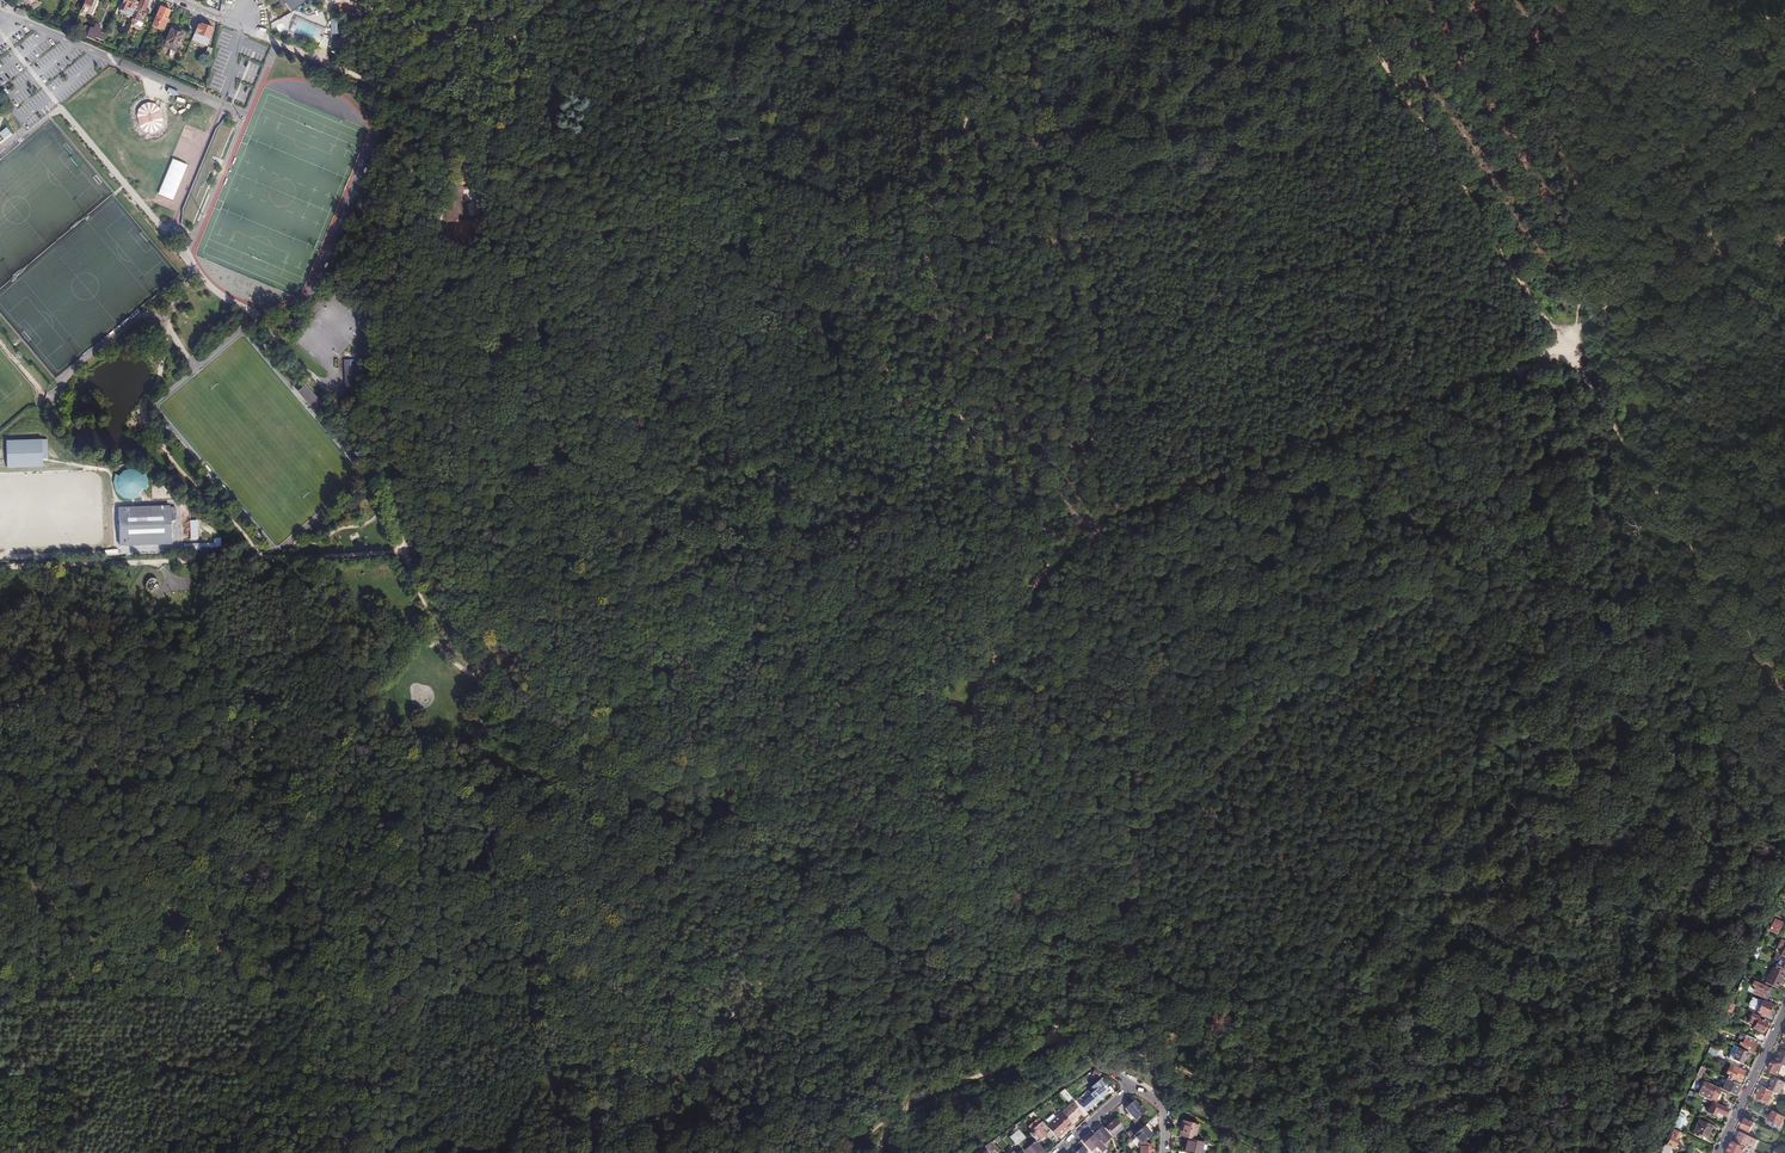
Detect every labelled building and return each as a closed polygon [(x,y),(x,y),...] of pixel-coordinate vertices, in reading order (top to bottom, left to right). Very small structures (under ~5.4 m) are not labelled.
[(80,11),(88,14),(89,11),(90,11),(92,11),(95,2),(91,0),(85,0),(80,11)] [(123,4),(128,6),(127,7),(132,9),(135,3),(136,0),(124,0),(123,4)] [(135,22),(137,20),(144,23),(146,17),(145,17),(147,11),(145,10),(149,0),(140,0),(138,4),(135,10),(132,17),(131,20),(135,22)] [(290,13),(307,0),(280,0),(290,13)] [(128,6),(123,4),(120,11),(132,17),(135,10),(132,9),(127,7),(128,6)] [(160,6),(152,25),(153,26),(154,27),(160,30),(161,29),(166,31),(170,19),(167,18),(170,10),(160,6)] [(28,13),(18,8),(15,14),(25,19),(28,13)] [(60,21),(59,25),(72,31),(74,27),(60,21)] [(199,22),(192,38),(204,44),(201,55),(207,57),(207,56),(210,58),(212,48),(206,47),(208,42),(210,37),(209,36),(213,28),(199,22)] [(96,23),(94,29),(101,32),(103,29),(100,28),(101,25),(96,23)] [(81,35),(86,37),(90,28),(85,25),(81,35)] [(103,41),(103,40),(106,34),(101,32),(94,29),(90,28),(86,37),(94,40),(96,38),(103,41)] [(170,29),(165,41),(177,47),(182,34),(176,31),(176,29),(172,28),(172,29),(170,29)] [(176,95),(177,91),(168,87),(166,91),(176,95)] [(164,128),(157,101),(135,107),(142,134),(164,128)] [(425,109),(412,104),(410,109),(423,115),(425,109)] [(0,131),(0,135),(3,139),(11,133),(6,127),(0,131)] [(358,401),(358,397),(357,362),(345,362),(347,398),(347,401),(358,401)] [(328,410),(319,398),(307,384),(302,389),(300,386),(296,390),(304,399),(319,417),(328,410)] [(144,489),(146,490),(148,479),(144,479),(143,472),(126,470),(121,471),(120,475),(114,474),(113,482),(117,497),(132,499),(139,497),(137,491),(144,489)] [(168,520),(168,507),(123,508),(123,506),(116,506),(117,542),(168,542),(168,520)] [(177,511),(168,507),(168,520),(178,523),(177,511)] [(198,538),(197,520),(189,520),(190,539),(198,538)] [(217,546),(211,546),(211,551),(222,551),(222,539),(217,539),(217,546)] [(147,591),(149,592),(151,593),(153,593),(155,593),(156,591),(158,590),(158,588),(158,586),(157,584),(156,582),(154,581),(152,581),(150,581),(148,582),(147,584),(146,585),(146,587),(146,589),(147,591)] [(1775,923),(1769,920),(1765,930),(1767,931),(1775,935),(1780,924),(1775,921),(1775,923)] [(1777,955),(1779,956),(1784,959),(1784,942),(1780,940),(1777,948),(1775,952),(1778,954),(1777,955)] [(1760,947),(1757,946),(1751,958),(1755,959),(1760,947)] [(1782,958),(1781,962),(1778,960),(1774,968),(1783,973),(1784,973),(1784,968),(1784,966),(1784,960),(1782,958)] [(1770,970),(1768,974),(1764,983),(1776,989),(1779,983),(1778,982),(1779,980),(1780,979),(1783,973),(1774,968),(1771,967),(1770,970)] [(1753,986),(1750,993),(1765,1000),(1770,990),(1753,982),(1751,985),(1753,986)] [(1757,1013),(1756,1016),(1757,1017),(1762,1019),(1764,1015),(1765,1016),(1770,1005),(1761,1000),(1760,1002),(1750,997),(1747,1004),(1753,1007),(1754,1005),(1758,1007),(1756,1012),(1757,1013)] [(1760,1033),(1765,1023),(1756,1018),(1757,1017),(1756,1016),(1750,1013),(1749,1017),(1750,1019),(1748,1023),(1753,1025),(1748,1037),(1755,1040),(1759,1032),(1760,1033)] [(1748,1037),(1741,1033),(1739,1037),(1738,1036),(1736,1041),(1739,1043),(1737,1047),(1750,1053),(1756,1041),(1755,1040),(1748,1037)] [(1743,1057),(1744,1058),(1746,1054),(1736,1049),(1736,1048),(1732,1046),(1728,1053),(1730,1054),(1727,1059),(1734,1062),(1734,1061),(1740,1063),(1743,1057)] [(1709,1047),(1706,1053),(1714,1057),(1718,1051),(1709,1047)] [(1784,1047),(1776,1062),(1784,1066),(1784,1047)] [(1782,1066),(1772,1062),(1767,1071),(1777,1076),(1782,1066)] [(1725,1079),(1736,1084),(1742,1071),(1732,1066),(1727,1075),(1726,1074),(1724,1079),(1725,1079)] [(1695,1078),(1698,1079),(1703,1068),(1700,1067),(1695,1078)] [(1771,1082),(1767,1090),(1773,1092),(1778,1095),(1784,1083),(1774,1078),(1772,1083),(1771,1082)] [(1720,1084),(1718,1089),(1733,1096),(1738,1085),(1736,1084),(1725,1079),(1722,1085),(1720,1084)] [(1093,1091),(1088,1095),(1090,1096),(1078,1106),(1084,1113),(1090,1107),(1092,1105),(1098,1100),(1098,1099),(1107,1092),(1097,1081),(1092,1086),(1095,1089),(1093,1091)] [(1700,1097),(1708,1101),(1713,1091),(1706,1087),(1706,1088),(1696,1084),(1693,1091),(1701,1095),(1700,1097)] [(1767,1090),(1762,1087),(1756,1098),(1768,1103),(1773,1092),(1767,1090)] [(1072,1100),(1064,1090),(1059,1094),(1068,1103),(1072,1100)] [(1133,1100),(1124,1109),(1134,1120),(1144,1111),(1139,1104),(1137,1105),(1133,1100)] [(1715,1111),(1716,1112),(1723,1115),(1725,1109),(1711,1103),(1707,1112),(1713,1115),(1713,1114),(1715,1111)] [(1062,1116),(1070,1124),(1080,1114),(1073,1106),(1062,1116)] [(1781,1126),(1784,1118),(1773,1112),(1769,1121),(1781,1126)] [(1055,1139),(1071,1125),(1070,1124),(1062,1116),(1061,1114),(1045,1128),(1054,1138),(1055,1139)] [(1682,1116),(1678,1114),(1674,1120),(1670,1129),(1672,1130),(1675,1131),(1677,1128),(1679,1129),(1683,1121),(1683,1118),(1682,1116)] [(1027,1128),(1031,1132),(1032,1131),(1036,1136),(1039,1139),(1041,1139),(1043,1137),(1043,1135),(1050,1142),(1054,1138),(1045,1128),(1037,1119),(1027,1128)] [(1121,1127),(1114,1119),(1110,1123),(1111,1124),(1108,1126),(1107,1125),(1103,1129),(1111,1137),(1116,1132),(1121,1127)] [(1711,1126),(1699,1120),(1693,1133),(1705,1139),(1711,1126)] [(1753,1124),(1744,1120),(1741,1128),(1749,1132),(1753,1124)] [(1197,1125),(1181,1121),(1177,1136),(1187,1138),(1193,1140),(1197,1125)] [(1141,1129),(1131,1138),(1128,1140),(1136,1149),(1153,1134),(1149,1129),(1146,1125),(1141,1129)] [(1098,1139),(1097,1140),(1100,1143),(1105,1149),(1107,1148),(1107,1145),(1106,1142),(1110,1139),(1101,1129),(1094,1134),(1098,1139)] [(1008,1140),(1013,1146),(1022,1139),(1013,1130),(1010,1133),(1013,1135),(1008,1140)] [(1675,1131),(1672,1130),(1665,1144),(1672,1148),(1676,1138),(1675,1138),(1677,1135),(1678,1133),(1675,1131)] [(1740,1133),(1735,1144),(1747,1149),(1750,1143),(1754,1145),(1756,1140),(1740,1133)] [(1100,1143),(1099,1144),(1092,1136),(1083,1144),(1090,1152),(1094,1148),(1098,1152),(1100,1152),(1105,1149),(1100,1143)] [(1186,1152),(1187,1152),(1199,1152),(1202,1142),(1193,1140),(1187,1138),(1183,1152),(1186,1152)] [(1034,1142),(1023,1152),(1024,1152),(1038,1152),(1041,1150),(1034,1142)] [(1732,1142),(1727,1152),(1755,1152),(1747,1149),(1735,1144),(1732,1142)] [(982,1147),(987,1152),(988,1152),(990,1152),(993,1150),(991,1148),(987,1144),(982,1147)]
